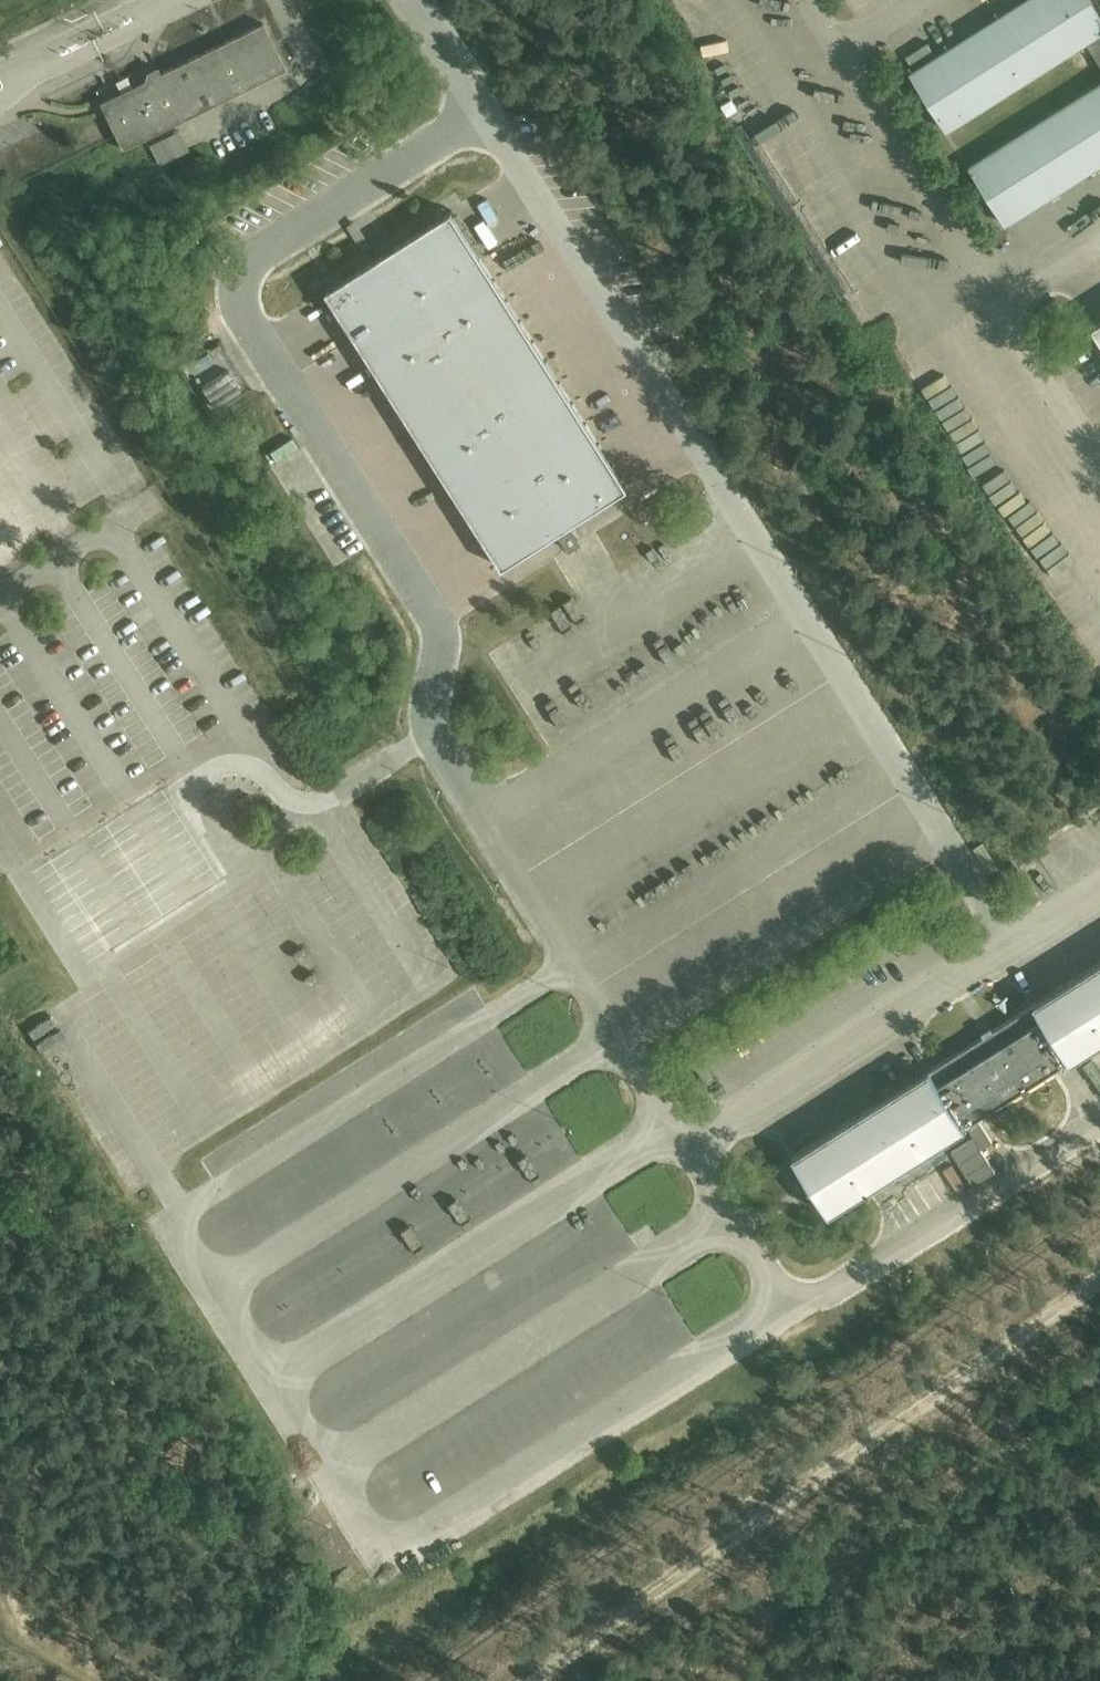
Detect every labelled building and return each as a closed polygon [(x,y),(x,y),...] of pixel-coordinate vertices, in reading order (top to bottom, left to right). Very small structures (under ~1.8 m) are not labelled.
[(911,72),(910,72),(946,130),(1086,41),(1099,63),(1099,13),(1091,0),(1024,0),(911,72)] [(235,92),(257,81),(285,68),(262,22),(159,72),(158,73),(160,76),(150,80),(149,85),(127,96),(108,105),(116,121),(110,124),(114,133),(121,148),(169,125),(167,122),(177,117),(178,113),(232,86),(235,92)] [(969,166),(1006,223),(1099,164),(1099,82),(969,166)] [(720,105),(727,115),(737,109),(731,99),(720,105)] [(571,523),(628,487),(451,210),(326,290),(502,567),(559,531),(569,548),(582,539),(571,523)] [(1092,326),(1099,339),(1099,321),(1092,326)] [(872,917),(880,929),(889,923),(882,911),(872,917)] [(929,1068),(792,1155),(829,1214),(966,1127),(965,1126),(966,1126),(974,1137),(951,1151),(972,1185),(995,1171),(981,1148),(992,1141),(978,1119),(1068,1061),(1069,1062),(1099,1043),(1099,961),(1032,1003),(1033,1004),(933,1067),(929,1069),(929,1068)]
